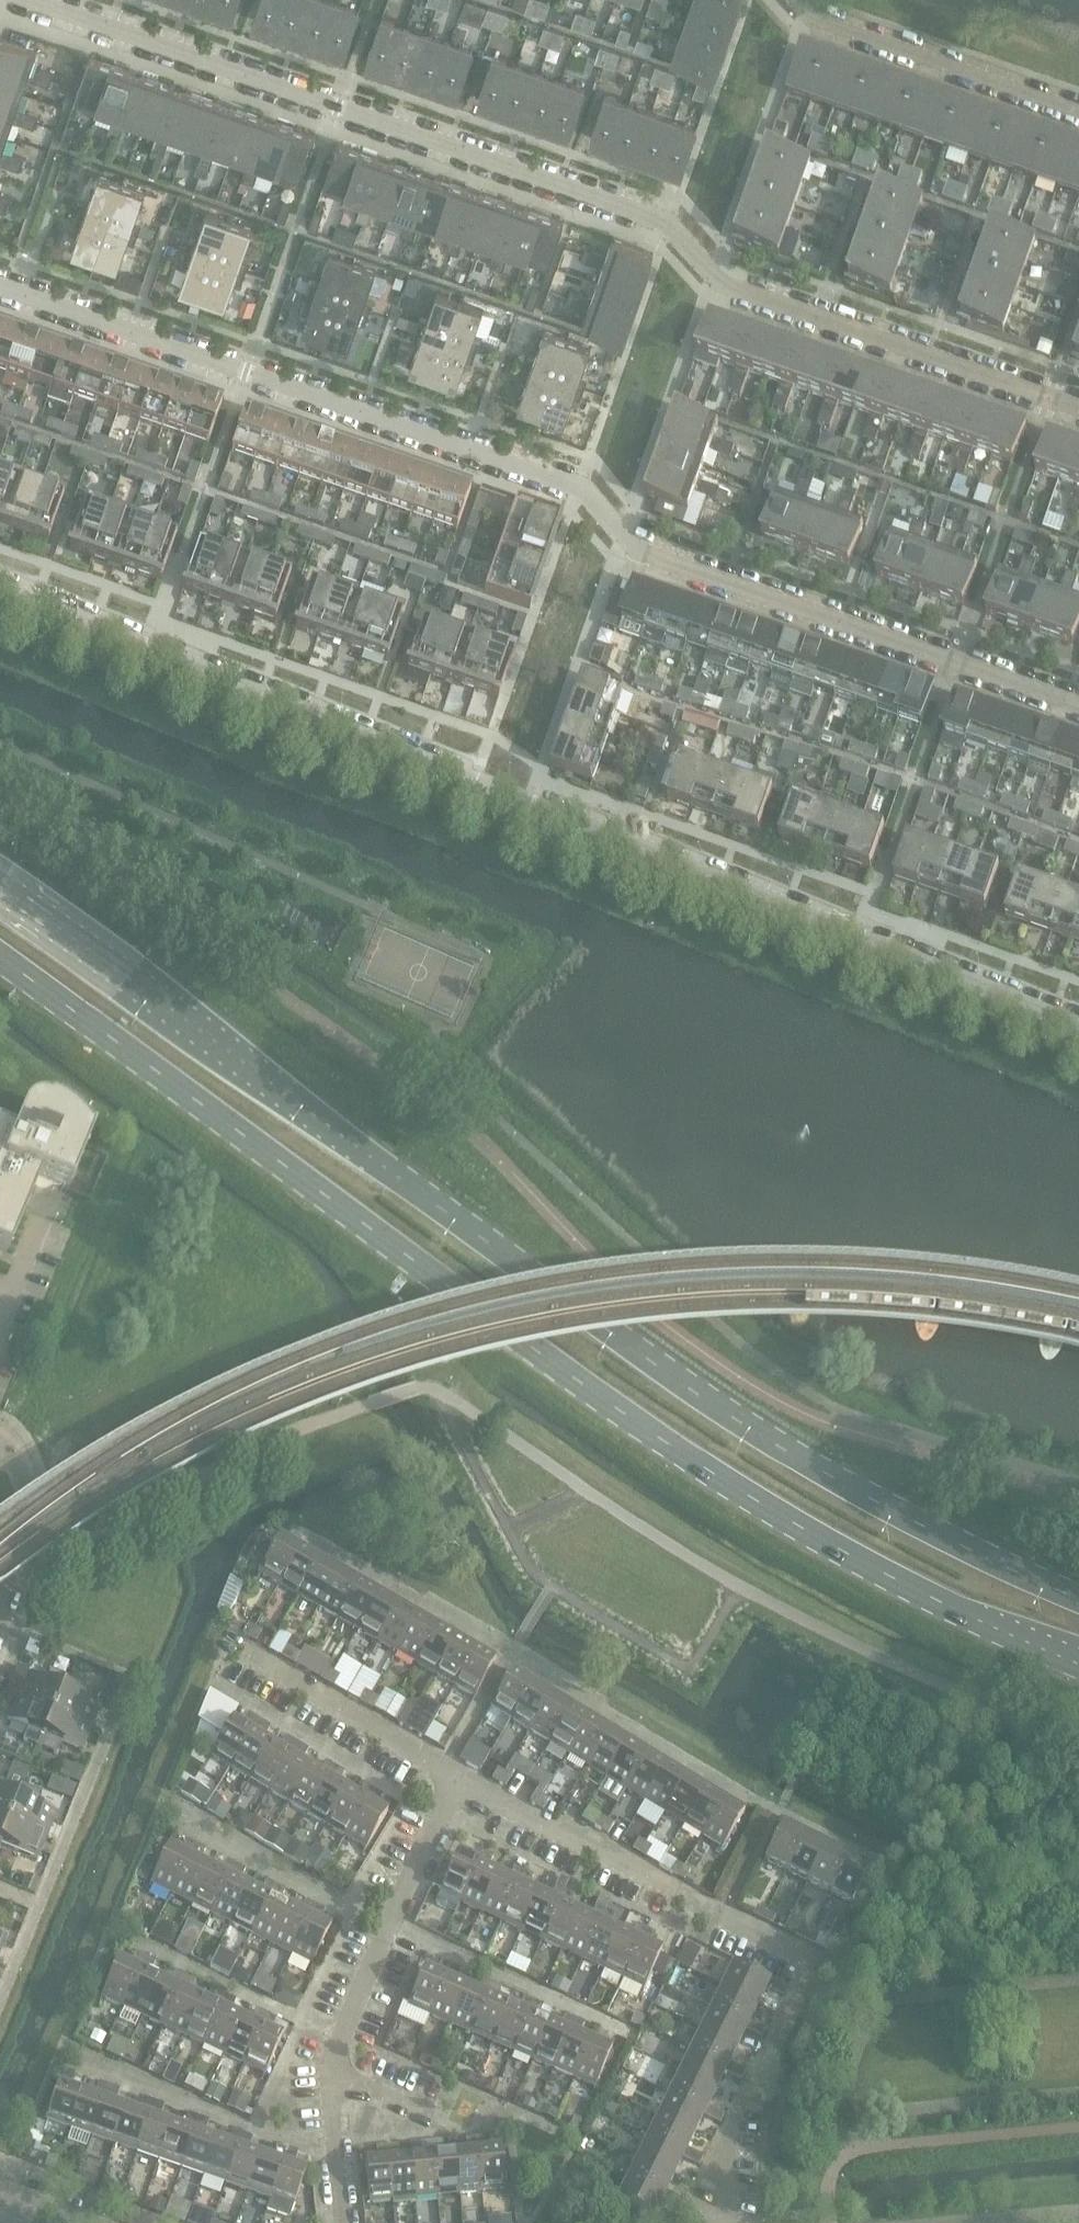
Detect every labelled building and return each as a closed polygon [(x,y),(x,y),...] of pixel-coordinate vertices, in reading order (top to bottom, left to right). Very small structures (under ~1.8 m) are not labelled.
[(210,6),(234,14),(239,0),(212,0),(210,6)] [(277,30),(288,0),(261,0),(254,21),(277,30)] [(277,30),(299,37),(299,39),(313,0),(288,0),(277,30)] [(326,0),(313,0),(299,39),(299,40),(300,37),(322,45),(337,4),(326,0)] [(451,0),(441,0),(438,8),(448,11),(451,0)] [(536,15),(541,0),(529,0),(525,11),(536,15)] [(543,0),(541,0),(536,15),(546,18),(551,3),(543,0)] [(651,3),(666,9),(669,0),(652,0),(651,3)] [(713,0),(696,0),(690,17),(731,32),(739,10),(741,10),(713,0)] [(741,10),(741,9),(739,9),(742,0),(713,0),(741,10)] [(666,9),(651,3),(647,14),(663,19),(666,9)] [(360,12),(337,4),(322,45),(346,53),(360,12)] [(483,23),(493,27),(499,11),(488,8),(483,23)] [(509,15),(499,11),(493,27),(503,30),(509,15)] [(586,15),(577,12),(572,27),(580,30),(586,15)] [(597,19),(586,15),(580,30),(592,34),(597,19)] [(731,32),(690,17),(682,39),(726,55),(726,54),(724,54),(731,32)] [(391,69),(406,28),(382,19),(367,61),(391,69)] [(539,43),(550,47),(556,31),(545,27),(539,43)] [(627,46),(632,31),(622,27),(616,43),(627,46)] [(428,35),(406,28),(391,69),(413,77),(412,79),(413,79),(428,35)] [(565,35),(556,31),(550,47),(560,50),(565,35)] [(451,43),(428,35),(413,79),(414,77),(436,85),(451,43)] [(31,72),(28,79),(39,83),(43,70),(33,67),(38,51),(0,37),(0,62),(31,72)] [(654,44),(638,39),(635,49),(650,55),(654,44)] [(726,55),(682,39),(674,63),(715,77),(723,54),(726,55)] [(474,51),(451,43),(436,85),(459,93),(474,51)] [(595,62),(605,66),(611,50),(600,47),(595,62)] [(621,54),(611,50),(605,66),(615,69),(621,54)] [(789,93),(812,101),(827,59),(813,54),(812,57),(802,53),(789,93)] [(100,108),(102,105),(100,104),(114,66),(90,57),(76,100),(100,108)] [(479,100),(503,108),(518,67),(494,58),(479,100)] [(841,64),(827,59),(812,101),(835,109),(848,70),(840,67),(841,64)] [(0,62),(0,86),(23,94),(28,79),(31,72),(0,62)] [(136,73),(114,66),(100,104),(102,105),(116,110),(123,112),(136,73)] [(651,82),(662,85),(667,70),(656,66),(651,82)] [(540,74),(518,67),(503,108),(525,116),(524,118),(540,74)] [(54,74),(43,70),(39,83),(50,87),(54,74)] [(677,73),(667,70),(662,85),(671,89),(677,73)] [(857,72),(848,70),(835,109),(857,116),(872,75),(858,70),(857,72)] [(158,81),(136,73),(123,112),(116,110),(112,122),(125,126),(129,114),(145,120),(158,81)] [(563,82),(540,74),(524,118),(525,118),(526,116),(548,124),(563,82)] [(886,80),(872,75),(857,116),(880,124),(893,85),(885,82),(886,80)] [(181,89),(158,81),(145,120),(161,125),(167,128),(181,89)] [(712,86),(699,81),(693,96),(707,101),(712,86)] [(586,90),(563,82),(548,124),(571,132),(586,90)] [(901,88),(893,85),(880,124),(902,132),(916,90),(902,85),(901,88)] [(0,86),(0,109),(16,115),(14,121),(24,125),(29,113),(18,109),(23,94),(0,86)] [(203,97),(181,89),(167,128),(161,125),(157,137),(169,142),(174,130),(190,135),(203,97)] [(930,95),(916,90),(902,132),(924,140),(938,101),(930,98),(930,95)] [(226,104),(203,97),(190,135),(206,141),(212,143),(226,104)] [(629,105),(606,97),(591,139),(615,147),(629,105)] [(946,104),(938,101),(924,140),(947,148),(961,106),(947,101),(946,104)] [(248,112),(226,104),(212,143),(206,141),(202,153),(214,157),(218,145),(234,151),(248,112)] [(652,113),(629,105),(615,147),(637,155),(636,157),(652,113)] [(975,111),(961,106),(947,148),(969,155),(983,116),(974,113),(975,111)] [(0,109),(0,133),(9,136),(14,121),(16,115),(0,109)] [(270,120),(248,112),(234,151),(251,156),(257,159),(270,120)] [(39,116),(29,113),(24,125),(35,129),(39,116)] [(674,121),(652,113),(636,157),(637,157),(637,155),(659,162),(674,121)] [(991,119),(983,116),(969,155),(992,163),(1007,122),(992,117),(991,119)] [(78,123),(70,120),(63,140),(71,143),(78,123)] [(279,166),(293,128),(270,120),(257,159),(251,156),(246,168),(259,173),(259,172),(275,178),(278,170),(277,170),(278,166),(279,166)] [(697,129),(674,121),(659,162),(683,171),(697,129)] [(125,126),(112,122),(108,133),(121,138),(125,126)] [(1021,127),(1007,122),(992,163),(1014,171),(1028,132),(1020,129),(1021,127)] [(790,127),(778,123),(773,139),(784,143),(790,127)] [(298,187),(309,156),(316,136),(293,128),(279,166),(278,166),(277,170),(278,170),(275,178),(275,179),(298,187)] [(1036,135),(1028,132),(1014,171),(1037,179),(1051,137),(1037,132),(1036,135)] [(0,133),(0,157),(1,157),(0,161),(0,164),(10,167),(14,155),(3,151),(9,136),(0,133)] [(808,151),(818,155),(824,139),(814,136),(808,151)] [(169,142),(157,137),(153,149),(159,151),(163,153),(165,153),(169,142)] [(1065,142),(1051,137),(1037,179),(1059,187),(1073,148),(1065,145),(1065,142)] [(834,143),(824,139),(818,155),(829,158),(834,143)] [(349,195),(350,191),(349,191),(362,152),(339,144),(324,186),(349,195)] [(770,147),(769,148),(762,171),(803,185),(811,162),(770,147)] [(1073,148),(1059,187),(1078,194),(1078,150),(1073,148)] [(159,151),(151,174),(155,176),(163,153),(159,151)] [(853,167),(863,170),(868,155),(858,151),(853,167)] [(385,160),(362,152),(349,191),(350,191),(365,196),(371,198),(385,160)] [(214,157),(202,153),(198,164),(210,169),(214,157)] [(25,159),(14,155),(10,167),(20,171),(25,159)] [(879,158),(868,155),(863,170),(873,174),(879,158)] [(407,168),(385,160),(371,198),(365,196),(361,208),(373,212),(377,201),(393,206),(407,168)] [(898,182),(908,186),(913,170),(903,167),(898,182)] [(259,173),(246,168),(242,180),(255,184),(259,173)] [(416,214),(429,175),(407,168),(393,206),(389,218),(406,224),(410,212),(416,214)] [(924,174),(913,170),(908,186),(918,190),(924,174)] [(803,185),(762,171),(754,193),(795,207),(803,185)] [(438,222),(452,183),(429,175),(416,214),(410,212),(406,224),(418,228),(422,216),(438,222)] [(83,202),(79,213),(109,223),(122,184),(99,176),(89,205),(83,202)] [(474,191),(452,183),(438,222),(455,227),(461,230),(474,191)] [(943,198),(953,202),(959,186),(948,183),(943,198)] [(146,192),(122,184),(109,223),(139,233),(142,224),(143,223),(136,221),(146,192)] [(882,186),(874,210),(915,224),(923,201),(882,186)] [(969,190),(959,186),(953,202),(964,205),(969,190)] [(496,199),(474,191),(461,230),(455,227),(450,239),(463,243),(467,232),(483,237),(496,199)] [(795,207),(754,193),(746,215),(788,230),(795,207)] [(0,197),(0,212),(6,213),(10,201),(0,197)] [(254,197),(250,208),(261,212),(265,201),(254,197)] [(286,197),(279,216),(287,219),(294,200),(286,197)] [(993,198),(988,214),(998,218),(1004,202),(993,198)] [(519,206),(496,199),(483,237),(499,243),(505,245),(519,206)] [(1014,206),(1004,202),(998,218),(1009,221),(1014,206)] [(541,214),(519,206),(505,245),(499,243),(495,255),(508,259),(512,247),(526,252),(528,253),(541,214)] [(317,207),(310,226),(319,229),(325,210),(317,207)] [(373,212),(361,208),(357,220),(369,224),(373,212)] [(915,224),(874,210),(866,232),(907,247),(915,224)] [(109,223),(79,213),(75,223),(82,225),(72,254),(95,262),(109,223)] [(190,240),(187,251),(217,261),(230,222),(207,214),(197,243),(190,240)] [(565,222),(541,214),(528,253),(526,252),(525,256),(550,265),(565,222)] [(1033,230),(1043,233),(1049,218),(1038,214),(1033,230)] [(788,230),(746,215),(738,239),(746,241),(745,244),(746,244),(746,242),(779,253),(788,230)] [(1059,221),(1049,218),(1043,233),(1053,237),(1059,221)] [(254,230),(230,222),(217,261),(247,271),(250,261),(244,259),(254,230)] [(139,233),(109,223),(95,262),(119,271),(129,241),(135,244),(139,233)] [(142,224),(139,233),(151,238),(155,229),(142,224)] [(418,228),(406,224),(402,235),(414,240),(418,228)] [(994,225),(986,249),(1028,263),(1036,240),(994,225)] [(907,247),(866,232),(858,254),(899,269),(907,247)] [(463,243),(450,239),(446,251),(459,255),(463,243)] [(613,239),(607,255),(605,262),(647,276),(654,253),(613,239)] [(582,260),(593,264),(597,252),(586,248),(582,260)] [(1028,263),(986,249),(978,271),(1020,286),(1028,263)] [(217,261),(187,251),(183,261),(190,263),(180,292),(203,300),(217,261)] [(647,276),(605,262),(607,255),(597,252),(593,264),(603,268),(598,283),(639,297),(647,276)] [(899,269),(858,254),(850,278),(857,281),(857,283),(858,281),(891,293),(899,269)] [(508,259),(495,255),(491,267),(503,271),(508,259)] [(313,283),(309,293),(339,303),(353,264),(329,256),(319,285),(313,283)] [(247,271),(217,261),(203,300),(227,308),(237,279),(243,282),(247,271)] [(376,272),(353,264),(339,303),(369,314),(373,303),(366,301),(376,272)] [(1020,286),(978,271),(971,294),(1012,308),(1020,286)] [(397,277),(394,288),(401,290),(405,279),(397,277)] [(536,305),(543,286),(535,283),(528,302),(536,305)] [(639,297),(598,283),(593,297),(591,304),(632,318),(639,297)] [(567,303),(578,306),(582,294),(571,290),(567,303)] [(339,303),(309,293),(306,304),(312,305),(302,334),(326,342),(339,303)] [(421,320),(417,331),(447,341),(461,302),(437,294),(427,323),(421,320)] [(632,318),(591,304),(593,297),(582,294),(578,306),(589,310),(583,326),(624,340),(632,318)] [(1012,308),(971,294),(962,317),(970,320),(969,322),(970,322),(971,320),(1004,332),(1012,308)] [(484,310),(461,302),(447,341),(477,351),(481,341),(474,339),(484,310)] [(369,314),(339,303),(326,342),(349,351),(359,322),(365,324),(369,314)] [(698,354),(721,362),(735,324),(711,316),(698,354)] [(757,332),(735,324),(721,362),(737,368),(744,370),(757,332)] [(0,328),(0,372),(6,374),(20,335),(0,328)] [(447,341),(417,331),(413,341),(420,343),(410,372),(433,380),(447,341)] [(545,331),(537,354),(535,360),(528,358),(525,368),(555,378),(568,339),(545,331)] [(780,339),(757,332),(744,370),(737,368),(733,380),(746,384),(750,372),(766,378),(780,339)] [(43,342),(20,335),(6,374),(29,382),(43,342)] [(592,348),(568,339),(555,378),(584,389),(588,378),(582,377),(592,348)] [(802,347),(780,339),(766,378),(782,384),(788,386),(802,347)] [(477,351),(447,341),(433,380),(457,388),(467,359),(473,362),(477,351)] [(1041,341),(1037,352),(1050,357),(1054,345),(1041,341)] [(65,350),(43,342),(29,382),(51,390),(65,350)] [(825,355),(802,347),(788,386),(782,384),(778,395),(791,399),(795,388),(811,394),(825,355)] [(65,350),(51,390),(47,400),(70,408),(73,398),(87,358),(65,350)] [(847,363),(825,355),(811,394),(827,399),(833,401),(847,363)] [(110,366),(87,358),(73,398),(96,406),(110,366)] [(869,371),(847,363),(833,401),(827,399),(823,411),(835,415),(839,403),(856,409),(869,371)] [(132,374),(110,366),(96,406),(118,413),(132,374)] [(555,378),(525,368),(521,379),(528,380),(518,409),(541,418),(555,378)] [(892,378),(869,371),(856,409),(872,415),(878,417),(892,378)] [(154,381),(132,374),(118,413),(140,421),(154,381)] [(584,389),(555,378),(541,418),(565,426),(575,397),(581,399),(584,389)] [(914,386),(892,378),(878,417),(872,415),(868,427),(880,431),(884,419),(901,425),(914,386)] [(746,384),(733,380),(729,392),(742,396),(746,384)] [(177,389),(154,381),(140,421),(163,429),(177,389)] [(696,386),(688,383),(681,402),(689,405),(696,386)] [(937,394),(914,386),(901,425),(917,430),(923,433),(937,394)] [(199,397),(177,389),(163,429),(185,437),(199,397)] [(959,402),(937,394),(923,433),(917,430),(913,442),(925,446),(929,435),(945,440),(959,402)] [(791,399),(778,395),(774,407),(786,412),(791,399)] [(222,405),(199,397),(185,437),(209,445),(222,405)] [(981,410),(959,402),(945,440),(961,446),(968,448),(981,410)] [(1,414),(16,419),(19,410),(4,405),(1,414)] [(34,415),(19,410),(16,419),(30,424),(34,415)] [(678,410),(671,432),(712,447),(710,453),(720,456),(724,444),(714,440),(719,424),(678,410)] [(1004,417),(981,410),(968,448),(961,446),(957,458),(970,462),(974,450),(990,456),(1004,417)] [(835,415),(823,411),(819,423),(831,427),(835,415)] [(231,453),(255,461),(269,421),(245,413),(231,453)] [(1027,425),(1004,417),(990,456),(1014,464),(1027,425)] [(46,430),(60,435),(64,425),(49,420),(46,430)] [(291,429),(269,421),(255,461),(277,469),(291,429)] [(78,430),(64,425),(60,435),(75,440),(78,430)] [(880,431),(868,427),(864,438),(876,443),(880,431)] [(14,438),(31,444),(34,435),(17,429),(14,438)] [(313,437),(291,429),(277,469),(300,476),(313,437)] [(712,447),(671,432),(663,453),(704,468),(710,453),(712,447)] [(1036,472),(1060,480),(1074,442),(1050,433),(1036,472)] [(52,441),(34,435),(31,444),(49,450),(52,441)] [(90,445),(105,450),(108,441),(94,436),(90,445)] [(336,445),(313,437),(300,476),(322,484),(336,445)] [(123,446),(108,441),(105,450),(120,455),(123,446)] [(925,446),(913,442),(908,454),(921,458),(925,446)] [(1074,442),(1060,480),(1076,486),(1078,487),(1078,444),(1074,442)] [(735,448),(724,444),(720,456),(731,460),(735,448)] [(358,452),(336,445),(322,484),(344,492),(358,452)] [(70,458),(87,464),(91,454),(73,448),(70,458)] [(135,461),(150,466),(153,456),(139,451),(135,461)] [(381,460),(358,452),(344,492),(367,500),(381,460)] [(704,468),(663,453),(656,474),(697,489),(695,495),(705,499),(710,486),(699,483),(704,468)] [(108,460),(91,454),(87,464),(105,470),(108,460)] [(168,461),(153,456),(150,466),(165,471),(168,461)] [(808,456),(800,479),(801,480),(807,482),(815,459),(808,456)] [(970,462),(957,458),(953,470),(966,474),(970,462)] [(403,468),(381,460),(367,500),(389,508),(403,468)] [(191,464),(186,478),(196,482),(201,467),(191,464)] [(826,464),(821,477),(829,480),(834,467),(826,464)] [(126,477),(144,484),(147,474),(130,468),(126,477)] [(425,476),(403,468),(389,508),(411,515),(425,476)] [(811,472),(808,482),(813,484),(817,474),(811,472)] [(0,474),(0,525),(2,526),(18,481),(0,474)] [(165,480),(147,474),(144,484),(162,490),(165,480)] [(697,489),(656,474),(648,497),(689,511),(695,495),(697,489)] [(218,490),(228,493),(233,478),(224,475),(218,490)] [(448,483),(425,476),(411,515),(434,523),(448,483)] [(801,480),(797,491),(809,495),(813,484),(807,482),(801,480)] [(41,489),(18,481),(2,526),(25,534),(41,489)] [(471,491),(448,483),(434,523),(457,531),(471,491)] [(721,490),(710,486),(705,499),(716,503),(718,496),(721,490)] [(187,508),(192,493),(193,490),(183,487),(177,504),(187,508)] [(41,489),(25,534),(48,542),(64,497),(41,489)] [(997,512),(1000,503),(1004,493),(995,490),(988,509),(997,512)] [(250,501),(264,506),(268,496),(253,491),(250,501)] [(763,537),(785,544),(800,503),(806,505),(809,495),(797,491),(793,501),(778,496),(763,537)] [(93,558),(112,502),(89,494),(69,550),(93,558)] [(843,494),(839,505),(852,510),(856,499),(843,494)] [(282,501),(268,496),(264,506),(279,511),(282,501)] [(478,496),(472,513),(482,516),(488,499),(478,496)] [(718,496),(716,503),(729,507),(731,501),(718,496)] [(216,498),(209,516),(219,519),(225,501),(216,498)] [(1072,498),(1068,510),(1078,514),(1078,500),(1072,498)] [(937,500),(932,514),(934,514),(946,518),(950,505),(951,505),(937,500)] [(1020,520),(1028,523),(1034,503),(1026,501),(1020,520)] [(115,565),(131,520),(135,510),(112,502),(93,558),(115,565)] [(516,502),(508,526),(554,541),(562,518),(516,502)] [(806,505),(800,503),(785,544),(806,552),(821,511),(806,505)] [(836,516),(821,511),(806,552),(827,559),(842,518),(848,520),(852,510),(839,505),(836,516)] [(298,507),(294,516),(309,521),(312,512),(298,507)] [(241,517),(258,523),(262,514),(244,508),(241,517)] [(327,517),(312,512),(309,521),(324,526),(327,517)] [(482,516),(472,513),(466,530),(476,534),(482,516)] [(279,520),(262,514),(258,523),(276,530),(279,520)] [(848,520),(842,518),(827,559),(850,567),(864,526),(848,520)] [(915,519),(911,530),(924,535),(927,524),(915,519)] [(154,528),(131,520),(115,565),(137,573),(154,528)] [(339,532),(354,537),(357,527),(342,522),(339,532)] [(554,541),(508,526),(500,548),(546,564),(554,541)] [(318,533),(300,527),(297,537),(314,543),(318,533)] [(372,532),(357,527),(354,537),(368,542),(372,532)] [(177,536),(154,528),(137,573),(161,581),(177,536)] [(877,577),(899,584),(914,543),(920,545),(924,535),(911,530),(908,541),(892,535),(877,577)] [(335,540),(318,533),(314,543),(332,549),(335,540)] [(957,534),(953,545),(966,549),(970,538),(957,534)] [(384,547),(398,552),(402,543),(387,538),(384,547)] [(463,541),(457,558),(466,561),(472,544),(463,541)] [(416,548),(402,543),(398,552),(413,557),(416,548)] [(920,545),(914,543),(899,584),(920,591),(935,550),(920,545)] [(200,544),(185,586),(184,589),(207,597),(223,552),(200,544)] [(950,556),(935,550),(920,591),(941,599),(956,558),(962,560),(966,549),(953,545),(950,556)] [(374,553),(356,547),(353,556),(370,562),(374,553)] [(546,564),(500,548),(493,570),(538,586),(546,564)] [(440,550),(435,565),(444,568),(449,554),(440,550)] [(246,560),(223,552),(207,597),(229,605),(246,560)] [(391,559),(374,553),(370,562),(388,569),(391,559)] [(1024,557),(1021,568),(1033,573),(1037,562),(1024,557)] [(466,561),(457,558),(451,575),(460,578),(466,561)] [(962,560),(956,558),(941,599),(964,607),(978,565),(962,560)] [(268,568),(246,560),(229,605),(252,613),(268,568)] [(409,576),(426,582),(430,572),(412,566),(409,576)] [(291,576),(268,568),(252,613),(275,621),(291,576)] [(1001,574),(990,605),(987,615),(1009,622),(1023,581),(1029,583),(1033,573),(1021,568),(1017,579),(1001,574)] [(538,586),(493,570),(485,594),(530,610),(538,586)] [(447,578),(430,572),(426,582),(443,588),(447,578)] [(1063,583),(1075,587),(1078,577),(1078,576),(1067,572),(1063,583)] [(341,644),(358,599),(361,588),(339,580),(335,591),(319,636),(341,644)] [(1029,583),(1023,581),(1009,622),(1031,630),(1044,589),(1029,583)] [(295,628),(319,636),(335,591),(311,583),(295,628)] [(1059,594),(1044,589),(1031,630),(1051,637),(1065,596),(1072,598),(1075,587),(1063,583),(1059,594)] [(630,605),(613,599),(603,625),(620,631),(619,634),(642,642),(658,595),(636,587),(630,605)] [(679,602),(658,595),(642,642),(663,649),(679,602)] [(383,596),(379,606),(363,652),(387,660),(406,604),(383,596)] [(461,605),(478,612),(482,602),(464,596),(461,605)] [(1065,596),(1051,637),(1073,645),(1078,629),(1078,601),(1072,598),(1065,596)] [(358,599),(341,644),(363,652),(379,606),(358,599)] [(499,608),(482,602),(478,612),(496,618),(499,608)] [(700,609),(679,602),(663,649),(684,656),(688,645),(700,609)] [(722,617),(700,609),(688,645),(709,653),(722,617)] [(527,618),(518,615),(512,632),(521,635),(527,618)] [(743,624),(722,617),(709,653),(730,660),(743,624)] [(407,667),(431,676),(447,630),(423,622),(407,667)] [(764,631),(743,624),(730,660),(751,668),(764,631)] [(447,630),(431,676),(453,683),(469,638),(447,630)] [(785,639),(764,631),(751,668),(773,675),(785,639)] [(491,646),(469,638),(453,683),(476,691),(491,646)] [(807,646),(785,639),(773,675),(794,682),(807,646)] [(515,654),(491,646),(476,691),(499,699),(515,654)] [(828,653),(807,646),(794,682),(815,690),(828,653)] [(607,651),(596,647),(590,662),(602,666),(607,651)] [(849,661),(828,653),(815,690),(836,697),(849,661)] [(870,668),(849,661),(836,697),(857,704),(870,668)] [(891,675),(870,668),(857,704),(879,712),(891,675)] [(635,685),(649,690),(653,679),(639,675),(635,685)] [(912,683),(891,675),(879,712),(900,719),(912,683)] [(585,677),(577,701),(617,715),(626,691),(585,677)] [(666,684),(653,679),(649,690),(662,694),(666,684)] [(935,690),(912,683),(900,719),(922,727),(935,690)] [(678,700),(691,704),(695,694),(681,689),(678,700)] [(708,698),(695,694),(691,704),(705,708),(708,698)] [(980,706),(957,698),(945,735),(967,743),(980,706)] [(617,715),(577,701),(569,723),(610,737),(617,715)] [(724,702),(720,713),(734,717),(737,707),(724,702)] [(679,710),(665,705),(661,716),(675,720),(679,710)] [(1001,713),(980,706),(967,743),(988,750),(1001,713)] [(751,711),(737,707),(734,717),(748,721),(751,711)] [(702,717),(687,713),(684,723),(699,728),(702,717)] [(1022,721),(1001,713),(988,750),(1009,757),(1022,721)] [(767,715),(764,726),(777,730),(780,720),(767,715)] [(794,724),(780,720),(777,730),(791,734),(794,724)] [(1043,728),(1022,721),(1009,757),(1030,765),(1043,728)] [(610,737),(569,723),(561,746),(602,760),(610,737)] [(727,736),(741,741),(744,730),(731,726),(727,736)] [(806,739),(820,744),(823,733),(810,728),(806,739)] [(1048,782),(1051,772),(1064,736),(1043,728),(1030,765),(1027,775),(1048,782)] [(758,734),(744,730),(741,741),(755,745),(758,734)] [(837,737),(823,733),(820,744),(833,748),(837,737)] [(1064,736),(1051,772),(1073,779),(1078,761),(1078,741),(1064,736)] [(657,739),(652,752),(663,756),(667,743),(657,739)] [(849,753),(863,757),(866,747),(853,742),(849,753)] [(783,753),(796,757),(800,747),(786,743),(783,753)] [(602,760),(561,746),(553,769),(594,783),(602,760)] [(816,751),(800,747),(796,757),(813,762),(816,751)] [(880,751),(866,747),(863,757),(876,762),(880,751)] [(663,756),(652,752),(647,766),(658,769),(663,756)] [(900,755),(896,769),(906,772),(911,759),(900,755)] [(669,800),(692,808),(706,768),(683,760),(669,800)] [(840,771),(854,776),(857,765),(844,761),(840,771)] [(1073,779),(1069,790),(1078,793),(1078,761),(1073,779)] [(871,769),(857,765),(854,776),(867,780),(871,769)] [(944,770),(933,767),(929,780),(940,784),(944,770)] [(729,775),(706,768),(692,808),(715,816),(729,775)] [(751,783),(729,775),(715,816),(737,824),(751,783)] [(903,780),(893,777),(888,792),(898,795),(903,780)] [(963,780),(959,791),(972,796),(976,785),(963,780)] [(635,798),(646,802),(652,787),(640,783),(635,798)] [(774,791),(751,783),(737,824),(760,832),(774,791)] [(989,790),(976,785),(972,796),(986,801),(989,790)] [(804,847),(818,806),(821,796),(798,788),(780,839),(804,847)] [(926,788),(923,796),(921,803),(931,807),(936,792),(926,788)] [(1005,796),(1001,806),(1014,811),(1018,801),(1005,796)] [(972,805),(958,800),(954,811),(968,816),(972,805)] [(1031,806),(1018,801),(1014,811),(1028,816),(1031,806)] [(985,810),(972,805),(968,816),(981,820),(985,810)] [(840,814),(818,806),(804,847),(826,855),(840,814)] [(1047,812),(1043,822),(1056,827),(1060,817),(1047,812)] [(862,822),(840,814),(826,855),(848,862),(862,822)] [(1073,822),(1060,817),(1056,827),(1069,832),(1073,822)] [(1028,826),(1012,820),(1008,831),(1024,837),(1028,826)] [(886,830),(862,822),(848,862),(872,871),(886,830)] [(1041,831),(1028,826),(1024,837),(1037,842),(1041,831)] [(932,846),(909,838),(895,879),(918,887),(932,846)] [(1069,842),(1065,853),(1078,858),(1078,855),(1078,846),(1069,842)] [(955,854),(932,846),(918,887),(941,894),(955,854)] [(977,862),(955,854),(941,894),(963,902),(977,862)] [(1000,870),(977,862),(963,902),(986,910),(1000,870)] [(1006,917),(1030,925),(1044,885),(1020,877),(1006,917)] [(1066,893),(1044,885),(1030,925),(1052,933),(1066,893)] [(1066,893),(1052,933),(1074,941),(1078,928),(1078,897),(1066,893)] [(27,1114),(26,1116),(19,1133),(0,1126),(0,1250),(9,1253),(39,1180),(68,1192),(90,1138),(87,1137),(82,1131),(80,1129),(75,1123),(70,1119),(64,1114),(62,1113),(59,1111),(57,1110),(52,1107),(46,1106),(43,1105),(41,1105),(38,1106),(36,1106),(34,1107),(33,1108),(31,1109),(29,1111),(28,1112),(27,1114)] [(301,1549),(280,1537),(260,1574),(280,1585),(301,1549)] [(320,1560),(301,1549),(280,1585),(300,1596),(320,1560)] [(340,1572),(320,1560),(300,1596),(319,1608),(340,1572)] [(359,1583),(340,1572),(319,1608),(339,1619),(359,1583)] [(231,1583),(218,1613),(227,1618),(237,1601),(235,1589),(237,1585),(231,1583)] [(379,1594),(359,1583),(339,1619),(358,1630),(379,1594)] [(398,1605),(379,1594),(358,1630),(378,1641),(398,1605)] [(418,1616),(398,1605),(378,1641),(397,1652),(418,1616)] [(437,1627),(418,1616),(397,1652),(416,1663),(437,1627)] [(249,1624),(243,1635),(250,1639),(255,1628),(249,1624)] [(457,1639),(437,1627),(416,1663),(436,1675),(457,1639)] [(262,1632),(255,1628),(250,1639),(256,1642),(262,1632)] [(476,1650),(457,1639),(436,1675),(455,1686),(476,1650)] [(288,1647),(282,1657),(288,1661),(294,1651),(288,1647)] [(496,1661),(476,1650),(455,1686),(476,1697),(496,1661)] [(301,1654),(294,1651),(288,1661),(295,1665),(301,1654)] [(18,1667),(13,1679),(23,1684),(27,1674),(28,1675),(29,1672),(18,1667)] [(321,1679),(327,1683),(333,1673),(327,1669),(321,1679)] [(23,1684),(17,1698),(55,1713),(69,1677),(51,1670),(46,1682),(28,1675),(27,1674),(23,1684)] [(492,1707),(511,1719),(533,1684),(513,1672),(492,1707)] [(110,1673),(104,1686),(117,1692),(123,1678),(110,1673)] [(340,1677),(333,1673),(327,1683),(334,1687),(340,1677)] [(102,1705),(83,1697),(88,1685),(69,1677),(55,1713),(92,1728),(102,1705)] [(552,1695),(533,1684),(511,1719),(531,1731),(552,1695)] [(360,1702),(366,1706),(372,1695),(366,1692),(360,1702)] [(379,1699),(372,1695),(366,1706),(373,1710),(379,1699)] [(571,1707),(552,1695),(531,1731),(550,1743),(571,1707)] [(17,1698),(8,1721),(28,1729),(23,1741),(40,1748),(55,1713),(17,1698)] [(591,1719),(571,1707),(550,1743),(569,1754),(591,1719)] [(92,1728),(55,1713),(40,1748),(57,1755),(62,1743),(82,1751),(92,1728)] [(404,1714),(398,1724),(405,1728),(411,1718),(404,1714)] [(193,1793),(210,1765),(215,1768),(219,1760),(232,1768),(259,1722),(250,1716),(247,1722),(251,1726),(249,1730),(233,1720),(212,1756),(202,1750),(196,1761),(195,1760),(189,1769),(191,1770),(181,1786),(193,1793)] [(610,1730),(591,1719),(569,1754),(588,1766),(610,1730)] [(259,1731),(265,1732),(268,1727),(259,1722),(232,1768),(251,1779),(272,1744),(257,1735),(259,1731)] [(424,1725),(418,1735),(425,1739),(431,1729),(424,1725)] [(629,1742),(610,1730),(588,1766),(607,1778),(629,1742)] [(445,1751),(451,1740),(444,1736),(438,1747),(445,1751)] [(287,1753),(272,1744),(251,1779),(270,1791),(298,1745),(289,1739),(285,1745),(290,1749),(287,1753)] [(648,1754),(629,1742),(607,1778),(627,1789),(648,1754)] [(298,1754),(303,1755),(307,1750),(298,1745),(270,1791),(289,1802),(310,1767),(295,1758),(298,1754)] [(460,1760),(466,1764),(473,1754),(466,1749),(460,1760)] [(667,1765),(648,1754),(627,1789),(646,1801),(667,1765)] [(326,1776),(310,1767),(289,1802),(308,1814),(336,1768),(327,1762),(324,1768),(328,1772),(326,1776)] [(687,1777),(667,1765),(646,1801),(665,1813),(687,1777)] [(336,1768),(308,1814),(327,1826),(349,1790),(334,1781),(336,1777),(342,1779),(345,1773),(336,1768)] [(492,1779),(499,1783),(505,1773),(498,1769),(492,1779)] [(505,1773),(499,1783),(505,1787),(512,1777),(505,1773)] [(706,1789),(687,1777),(665,1813),(684,1824),(706,1789)] [(364,1799),(349,1790),(327,1826),(346,1837),(374,1791),(365,1785),(362,1791),(366,1795),(364,1799)] [(25,1786),(20,1798),(10,1821),(48,1836),(57,1813),(39,1805),(44,1794),(25,1786)] [(10,1821),(20,1798),(0,1789),(0,1817),(10,1821)] [(725,1800),(706,1789),(684,1824),(703,1836),(725,1800)] [(374,1791),(346,1837),(366,1849),(388,1814),(372,1804),(374,1800),(380,1802),(383,1796),(374,1791)] [(530,1803),(537,1807),(543,1797),(537,1793),(530,1803)] [(550,1801),(543,1797),(537,1807),(543,1811),(550,1801)] [(569,1797),(563,1807),(569,1811),(575,1802),(569,1797)] [(745,1813),(725,1800),(703,1836),(723,1848),(745,1813)] [(1,1844),(10,1821),(0,1817),(0,1844),(1,1844)] [(601,1817),(595,1827),(601,1831),(608,1820),(601,1817)] [(608,1820),(601,1831),(608,1835),(615,1825),(608,1820)] [(48,1836),(10,1821),(1,1844),(38,1860),(48,1836)] [(765,1860),(787,1871),(805,1835),(783,1825),(765,1860)] [(826,1846),(805,1835),(787,1871),(809,1882),(826,1846)] [(633,1850),(640,1854),(646,1844),(639,1840),(633,1850)] [(170,1846),(151,1884),(172,1894),(196,1846),(187,1841),(184,1847),(189,1851),(187,1855),(170,1846)] [(291,1842),(283,1856),(302,1867),(311,1853),(291,1842)] [(653,1848),(646,1844),(640,1854),(646,1858),(653,1848)] [(197,1855),(203,1856),(206,1851),(196,1846),(172,1894),(192,1904),(211,1867),(195,1859),(197,1855)] [(848,1857),(826,1846),(809,1882),(830,1892),(848,1857)] [(440,1892),(461,1902),(484,1853),(475,1849),(472,1854),(477,1858),(475,1862),(458,1854),(440,1892)] [(684,1867),(678,1863),(674,1861),(676,1858),(667,1852),(659,1866),(678,1877),(684,1867)] [(311,1853),(302,1867),(321,1879),(330,1865),(311,1853)] [(494,1858),(484,1853),(461,1902),(482,1911),(499,1874),(483,1866),(485,1862),(491,1863),(494,1858)] [(870,1868),(848,1857),(830,1892),(852,1904),(870,1868)] [(227,1875),(211,1867),(192,1904),(212,1914),(236,1866),(227,1861),(224,1867),(229,1871),(227,1875)] [(143,1864),(137,1877),(146,1882),(153,1869),(143,1864)] [(237,1875),(243,1876),(246,1871),(236,1866),(212,1914),(232,1924),(251,1887),(235,1879),(237,1875)] [(691,1871),(684,1867),(678,1877),(685,1881),(691,1871)] [(515,1881),(499,1874),(482,1911),(502,1921),(525,1872),(515,1868),(512,1873),(517,1877),(515,1881)] [(534,1877),(525,1872),(502,1921),(522,1931),(540,1893),(524,1885),(525,1881),(531,1882),(534,1877)] [(561,1877),(556,1887),(566,1892),(570,1882),(561,1877)] [(267,1895),(251,1887),(232,1924),(252,1934),(276,1886),(267,1881),(264,1887),(269,1891),(267,1895)] [(277,1895),(283,1897),(286,1891),(276,1886),(252,1934),(272,1945),(291,1907),(275,1899),(277,1895)] [(556,1901),(540,1893),(522,1931),(543,1940),(566,1892),(556,1887),(553,1893),(558,1897),(556,1901)] [(575,1896),(566,1892),(543,1940),(563,1950),(581,1912),(565,1905),(566,1901),(572,1902),(575,1896)] [(600,1898),(597,1906),(606,1911),(610,1903),(600,1898)] [(306,1915),(291,1907),(272,1945),(292,1955),(316,1906),(307,1901),(304,1907),(308,1911),(306,1915)] [(326,1911),(316,1906),(292,1955),(313,1965),(332,1928),(315,1919),(317,1915),(323,1917),(326,1911)] [(597,1920),(581,1912),(563,1950),(583,1959),(606,1911),(597,1906),(594,1912),(599,1916),(597,1920)] [(754,1915),(762,1920),(767,1912),(757,1907),(754,1915)] [(607,1920),(613,1921),(616,1915),(606,1911),(583,1959),(603,1969),(621,1931),(605,1924),(607,1920)] [(776,1917),(767,1912),(762,1920),(772,1925),(776,1917)] [(637,1939),(621,1931),(603,1969),(624,1978),(647,1930),(637,1925),(634,1931),(639,1935),(637,1939)] [(796,1936),(806,1941),(810,1934),(800,1929),(796,1936)] [(656,1934),(647,1930),(624,1978),(645,1988),(662,1951),(646,1943),(647,1939),(653,1940),(656,1934)] [(819,1938),(810,1934),(806,1941),(815,1946),(819,1938)] [(688,1944),(679,1962),(692,1969),(701,1950),(688,1944)] [(219,1950),(211,1968),(231,1978),(239,1961),(239,1960),(219,1950)] [(120,1960),(102,1997),(123,2007),(146,1958),(137,1954),(134,1960),(139,1963),(137,1967),(120,1960)] [(147,1967),(153,1969),(156,1963),(146,1958),(123,2007),(144,2017),(161,1979),(145,1972),(147,1967)] [(409,2006),(430,2016),(452,1966),(442,1962),(439,1968),(444,1972),(442,1976),(425,1968),(409,2006)] [(734,1965),(723,1987),(759,2004),(770,1982),(734,1965)] [(461,1970),(452,1966),(430,2016),(451,2025),(467,1986),(451,1979),(453,1975),(459,1976),(461,1970)] [(177,1987),(161,1979),(144,2017),(164,2026),(187,1977),(177,1973),(174,1979),(179,1982),(177,1987)] [(188,1986),(193,1987),(196,1982),(187,1977),(164,2026),(184,2036),(202,1998),(186,1991),(188,1986)] [(484,1993),(467,1986),(451,2025),(471,2033),(493,1984),(483,1980),(481,1986),(485,1989),(484,1993)] [(502,1988),(493,1984),(471,2033),(492,2042),(509,2004),(492,1997),(494,1993),(500,1994),(502,1988)] [(775,1985),(772,1991),(783,1997),(786,1990),(775,1985)] [(759,2004),(723,1987),(713,2009),(748,2026),(751,2021),(759,2004)] [(218,2006),(202,1998),(184,2036),(204,2045),(227,1996),(218,1992),(215,1998),(219,2002),(218,2006)] [(228,2006),(234,2007),(237,2001),(227,1996),(204,2045),(225,2055),(242,2017),(226,2010),(228,2006)] [(525,2011),(509,2004),(492,2042),(513,2051),(534,2002),(525,1998),(522,2003),(527,2007),(525,2011)] [(544,2006),(534,2002),(513,2051),(534,2060),(550,2022),(534,2015),(536,2011),(542,2012),(544,2006)] [(755,2034),(759,2026),(751,2021),(748,2026),(713,2009),(702,2030),(738,2047),(746,2030),(755,2034)] [(258,2025),(242,2017),(225,2055),(245,2064),(268,2015),(258,2011),(255,2017),(260,2021),(258,2025)] [(268,2024),(274,2026),(277,2020),(268,2015),(245,2064),(266,2074),(283,2036),(266,2028),(268,2024)] [(566,2029),(550,2022),(534,2060),(554,2069),(575,2020),(566,2015),(563,2021),(568,2025),(566,2029)] [(585,2024),(575,2020),(554,2069),(575,2078),(591,2040),(575,2033),(576,2029),(583,2029),(585,2024)] [(767,2030),(759,2026),(755,2034),(763,2038),(767,2030)] [(738,2047),(702,2030),(692,2051),(727,2068),(730,2064),(738,2047)] [(613,2049),(591,2040),(575,2078),(596,2087),(613,2049)] [(734,2077),(738,2068),(730,2064),(727,2068),(692,2051),(681,2072),(717,2090),(725,2073),(734,2077)] [(176,2085),(184,2069),(171,2063),(164,2080),(176,2085)] [(746,2072),(738,2068),(734,2077),(742,2081),(746,2072)] [(76,2075),(65,2071),(61,2085),(60,2084),(47,2120),(70,2128),(83,2092),(71,2088),(76,2075)] [(717,2090),(681,2072),(671,2094),(706,2112),(708,2107),(717,2090)] [(200,2081),(194,2094),(201,2097),(207,2084),(200,2081)] [(95,2096),(83,2092),(70,2128),(93,2136),(110,2086),(99,2083),(95,2096)] [(120,2090),(110,2086),(93,2136),(115,2144),(127,2108),(115,2104),(120,2090)] [(713,2120),(717,2111),(708,2107),(706,2112),(671,2094),(660,2115),(696,2133),(704,2116),(713,2120)] [(139,2112),(127,2108),(115,2144),(137,2152),(154,2102),(144,2098),(139,2112)] [(527,2098),(523,2108),(535,2113),(539,2104),(527,2098)] [(165,2106),(154,2102),(137,2152),(160,2160),(172,2124),(160,2119),(165,2106)] [(609,2104),(605,2111),(614,2115),(617,2109),(609,2104)] [(725,2115),(717,2111),(713,2120),(721,2124),(725,2115)] [(184,2128),(172,2124),(160,2160),(182,2167),(199,2118),(189,2114),(184,2128)] [(696,2133),(660,2115),(650,2137),(685,2154),(687,2149),(696,2133)] [(574,2117),(570,2128),(577,2131),(582,2121),(574,2117)] [(210,2121),(199,2118),(182,2167),(204,2175),(217,2139),(205,2135),(210,2121)] [(229,2143),(217,2139),(204,2175),(227,2183),(244,2133),(233,2130),(229,2143)] [(254,2137),(244,2133),(227,2183),(249,2191),(261,2155),(249,2151),(254,2137)] [(488,2137),(477,2138),(482,2192),(506,2190),(501,2148),(483,2150),(482,2146),(488,2144),(488,2137)] [(685,2154),(650,2137),(639,2158),(675,2176),(683,2158),(692,2162),(696,2154),(687,2149),(685,2154)] [(474,2151),(456,2153),(460,2194),(482,2192),(477,2138),(467,2139),(467,2146),(473,2147),(474,2151)] [(443,2142),(433,2143),(438,2196),(460,2194),(456,2153),(438,2155),(438,2150),(444,2148),(443,2142)] [(429,2155),(411,2157),(416,2199),(438,2196),(433,2143),(422,2144),(423,2150),(429,2151),(429,2155)] [(273,2159),(261,2155),(249,2191),(271,2199),(288,2149),(278,2145),(273,2159)] [(398,2146),(388,2147),(393,2201),(416,2199),(411,2157),(394,2159),(393,2154),(399,2152),(398,2146)] [(370,2203),(393,2201),(388,2147),(377,2148),(378,2154),(384,2155),(384,2160),(366,2162),(370,2203)] [(299,2153),(288,2149),(271,2199),(267,2211),(290,2219),(294,2207),(307,2171),(294,2166),(299,2153)] [(704,2158),(696,2154),(692,2162),(700,2166),(704,2158)] [(675,2176),(639,2158),(629,2179),(664,2196),(667,2192),(675,2176)] [(664,2196),(629,2179),(618,2201),(653,2219),(662,2201),(671,2205),(675,2196),(667,2192),(664,2196)] [(683,2200),(675,2196),(671,2205),(679,2209),(683,2200)]
